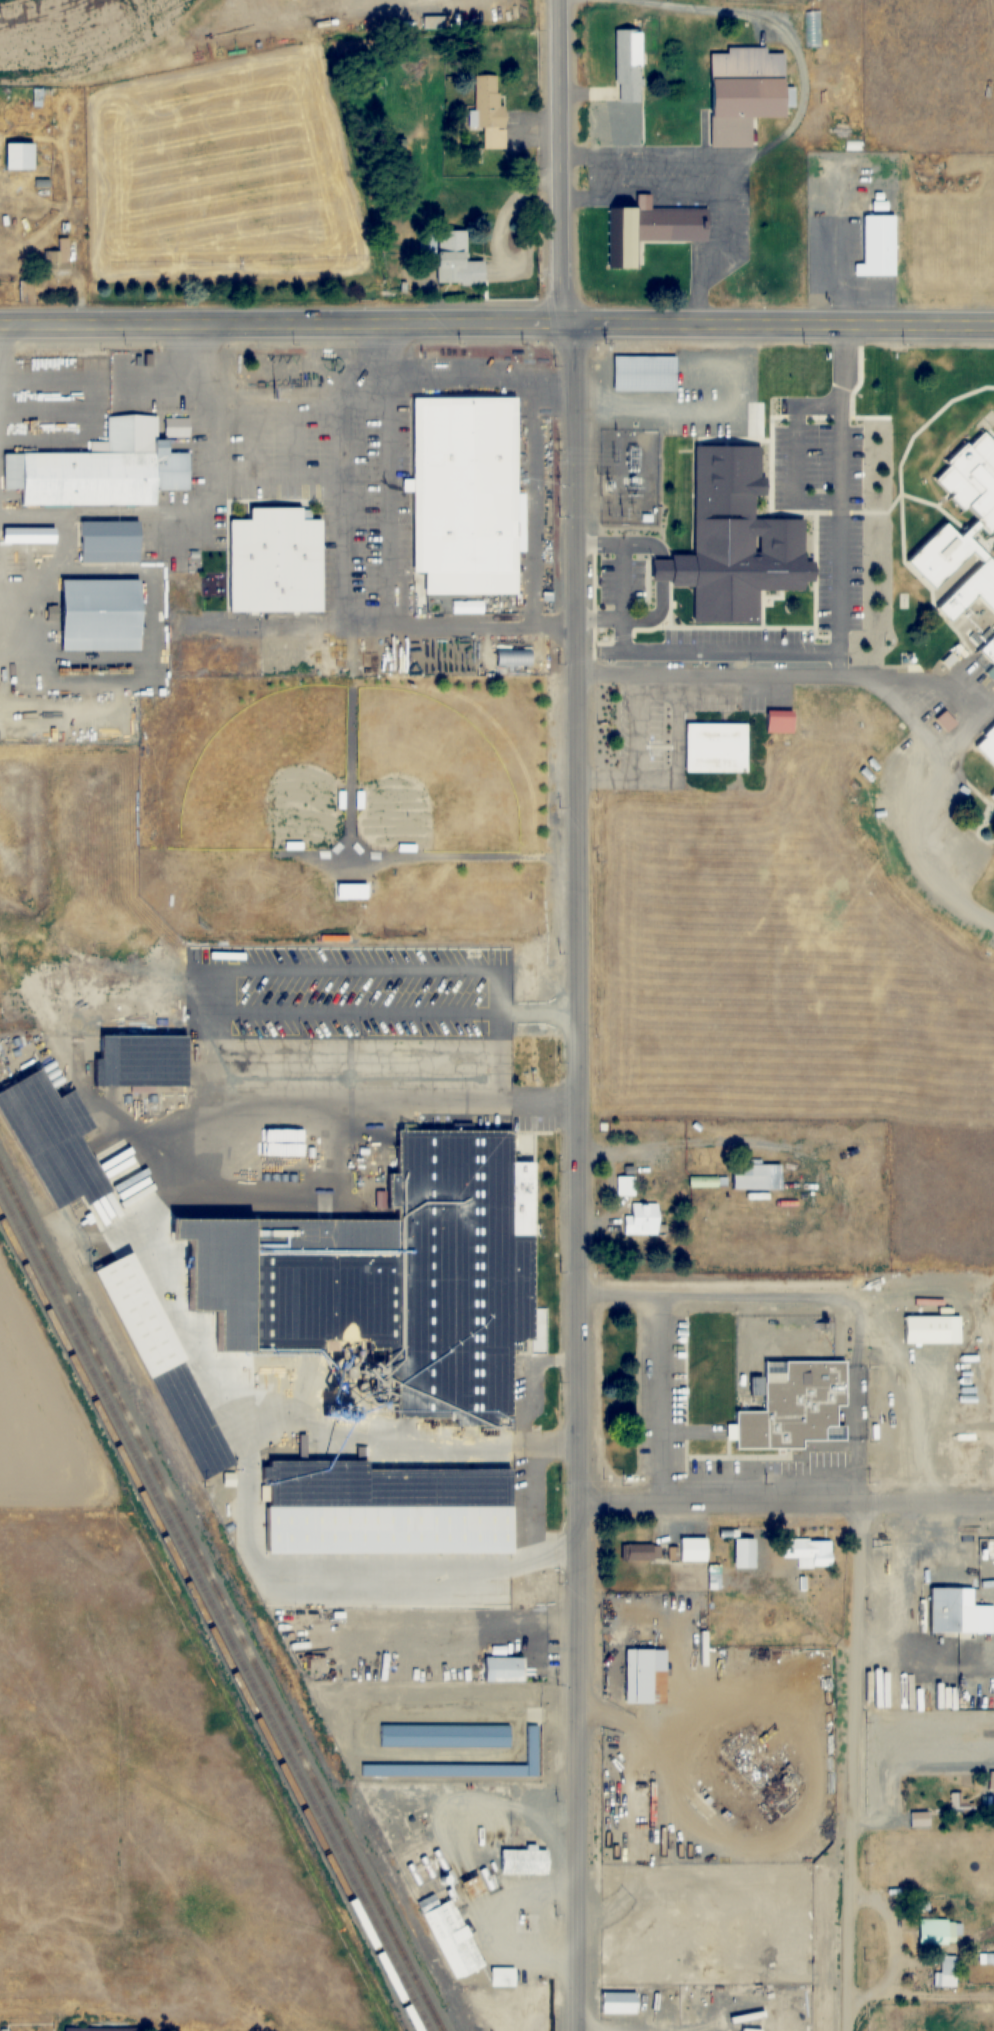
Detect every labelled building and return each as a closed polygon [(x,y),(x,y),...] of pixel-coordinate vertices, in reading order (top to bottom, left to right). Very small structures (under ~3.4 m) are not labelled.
[(642,102),(643,29),(617,29),(616,101),(642,102)] [(712,147),(753,147),(753,117),(787,117),(788,53),(768,53),(768,47),(730,47),(730,53),(713,53),(712,147)] [(506,148),(507,106),(499,105),(499,76),(475,75),(474,127),(491,127),(491,148),(506,148)] [(34,143),(6,143),(6,170),(34,170),(34,143)] [(640,207),(610,207),(610,269),(640,269),(640,207)] [(709,241),(709,208),(645,208),(645,241),(709,241)] [(897,276),(896,215),(862,216),(863,264),(855,264),(855,277),(897,276)] [(467,230),(440,231),(440,285),(486,285),(486,261),(467,261),(467,230)] [(69,239),(58,239),(58,251),(44,251),(44,275),(70,275),(69,239)] [(677,391),(677,357),(614,356),(614,391),(677,391)] [(425,398),(425,456),(413,457),(414,515),(425,515),(425,573),(497,573),(497,590),(520,590),(519,550),(521,550),(520,397),(425,398)] [(155,440),(170,440),(170,452),(185,452),(185,488),(7,488),(7,452),(91,452),(91,440),(109,440),(109,418),(155,418),(155,440)] [(985,430),(937,478),(979,520),(963,536),(947,521),(905,563),(935,592),(972,554),(983,565),(939,609),(955,625),(980,599),(993,612),(993,439),(985,430)] [(230,575),(230,518),(323,518),(323,612),(230,612),(230,588),(218,588),(218,575),(230,575)] [(696,624),(761,625),(762,590),(808,591),(808,580),(817,580),(818,567),(809,567),(810,553),(756,552),(757,519),(697,518),(696,558),(657,557),(657,581),(674,582),(674,587),(697,587),(696,624)] [(78,558),(79,522),(140,522),(140,558),(78,558)] [(58,528),(4,528),(4,543),(58,543),(58,528)] [(63,649),(63,579),(141,579),(141,649),(63,649)] [(981,653),(993,666),(993,640),(981,653)] [(532,651),(499,651),(499,665),(532,665),(532,651)] [(947,731),(956,723),(946,712),(937,720),(947,731)] [(766,731),(766,713),(795,713),(795,732),(766,731)] [(685,767),(684,724),(748,724),(749,767),(685,767)] [(975,749),(993,768),(993,730),(975,749)] [(109,1086),(109,1025),(193,1025),(193,1086),(109,1086)] [(51,1199),(0,1107),(0,1088),(47,1063),(64,1095),(65,1095),(82,1085),(102,1122),(84,1131),(116,1190),(91,1203),(80,1183),(51,1199)] [(627,1123),(616,1123),(616,1133),(627,1133),(627,1123)] [(538,1161),(515,1161),(514,1228),(507,1228),(507,1211),(492,1211),(490,1397),(498,1397),(499,1363),(509,1363),(509,1351),(527,1351),(527,1339),(537,1340),(538,1161)] [(734,1165),(734,1190),(770,1190),(770,1165),(734,1165)] [(616,1196),(635,1196),(635,1173),(643,1173),(643,1166),(616,1166),(616,1196)] [(624,1216),(624,1238),(659,1238),(659,1204),(631,1204),(631,1216),(624,1216)] [(256,1253),(256,1350),(331,1350),(331,1364),(341,1364),(341,1355),(357,1355),(357,1341),(400,1341),(400,1253),(256,1253)] [(961,1316),(903,1316),(903,1343),(961,1343),(961,1316)] [(768,1409),(768,1359),(850,1359),(850,1402),(839,1402),(839,1424),(847,1424),(847,1437),(800,1437),(800,1447),(739,1447),(739,1409),(768,1409)] [(208,1475),(157,1378),(191,1360),(242,1457),(208,1475)] [(270,1547),(270,1450),(369,1450),(369,1467),(511,1467),(511,1547),(270,1547)] [(680,1558),(680,1538),(701,1538),(701,1558),(680,1558)] [(832,1567),(832,1539),(783,1538),(783,1558),(795,1558),(795,1566),(832,1567)] [(736,1564),(736,1539),(753,1539),(753,1564),(736,1564)] [(621,1557),(621,1544),(646,1544),(646,1557),(621,1557)] [(993,1632),(993,1605),(974,1605),(974,1587),(930,1587),(930,1633),(993,1632)] [(628,1703),(628,1649),(656,1649),(656,1703),(628,1703)] [(491,1682),(491,1654),(523,1654),(523,1682),(491,1682)] [(538,1776),(530,1776),(530,1720),(538,1720),(538,1776)] [(380,1741),(380,1725),(506,1725),(506,1741),(380,1741)] [(361,1775),(361,1764),(525,1764),(525,1775),(361,1775)] [(962,1792),(949,1792),(950,1813),(974,1813),(974,1801),(962,1801),(962,1792)] [(911,1829),(929,1828),(928,1811),(910,1812),(911,1829)] [(549,1874),(549,1849),(500,1849),(500,1874),(549,1874)] [(485,1967),(456,1899),(423,1913),(452,1982),(485,1967)] [(959,1920),(918,1920),(918,1945),(959,1945),(959,1920)] [(956,1956),(939,1956),(938,1986),(956,1986),(956,1956)] [(516,1986),(516,1967),(492,1967),(492,1986),(516,1986)] [(601,2014),(638,2014),(638,1992),(601,1992),(601,2014)]
